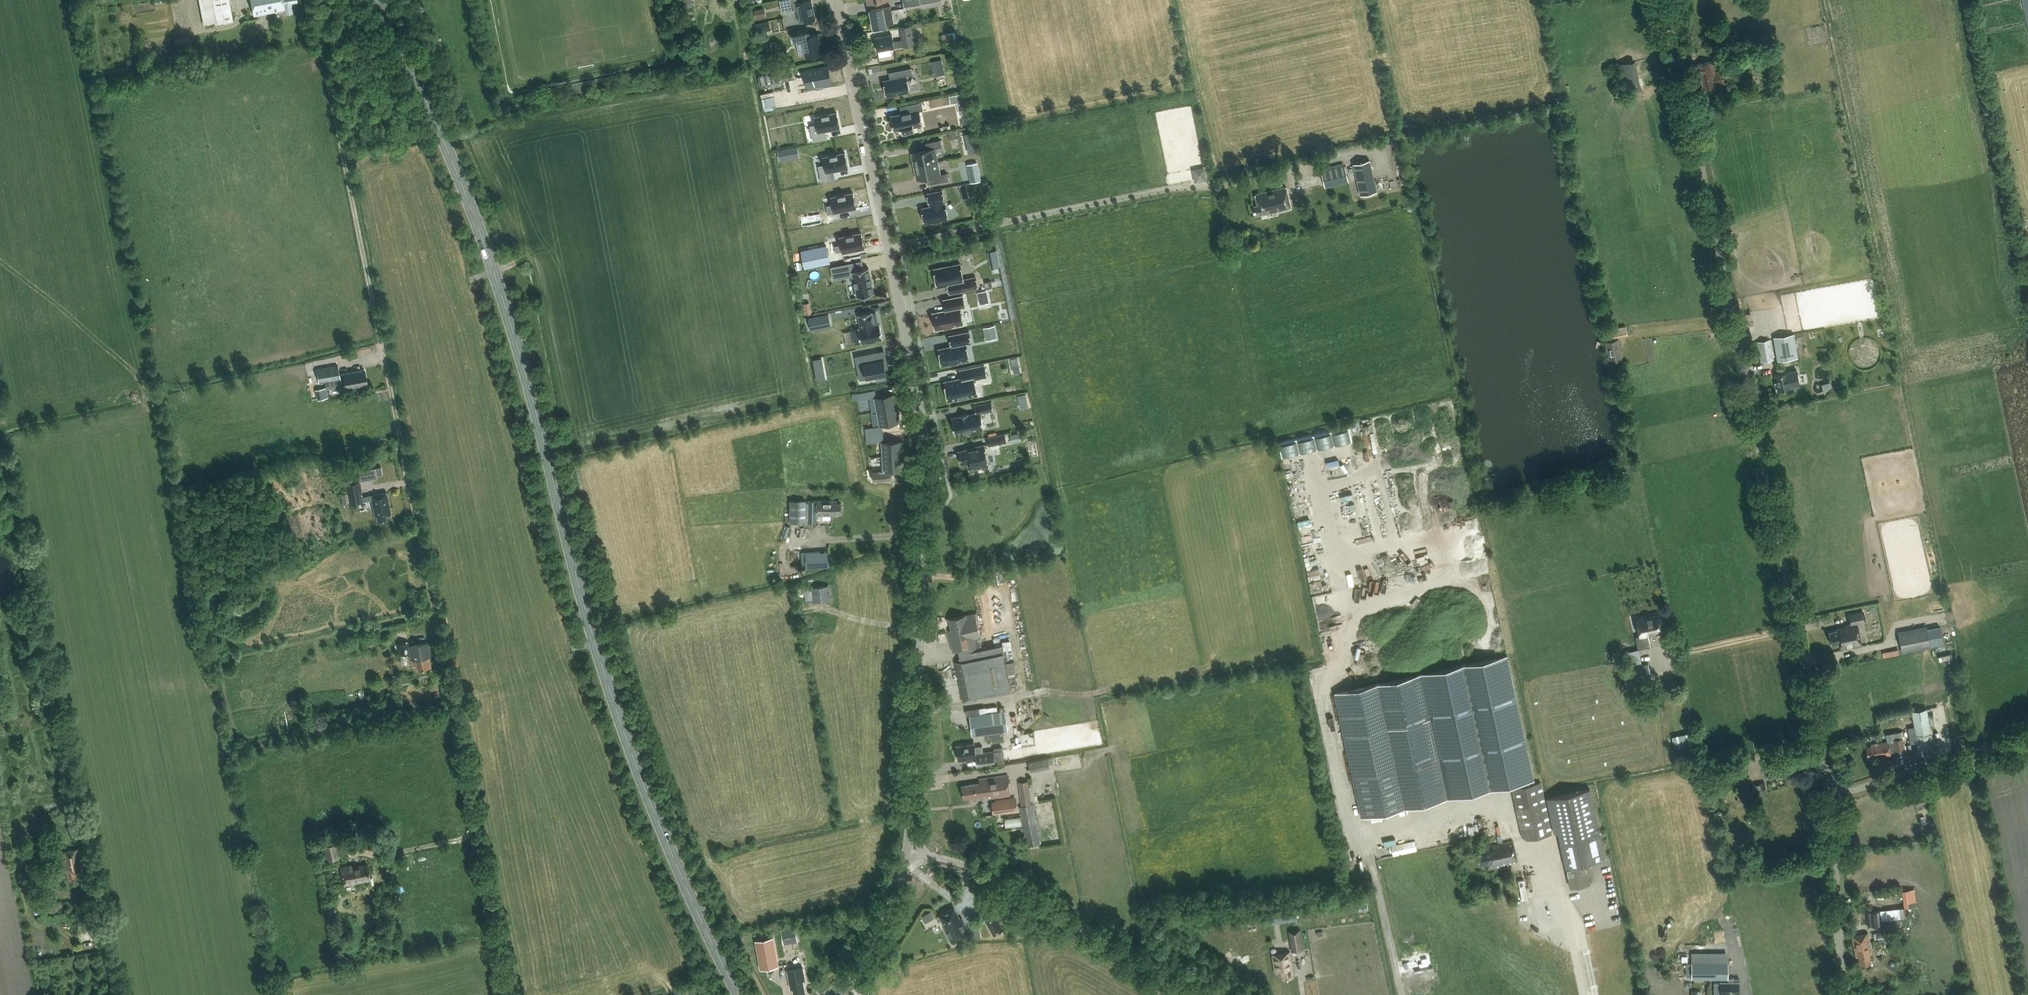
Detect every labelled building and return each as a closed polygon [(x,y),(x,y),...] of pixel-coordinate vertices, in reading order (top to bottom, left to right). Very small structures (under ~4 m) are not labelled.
[(211,9),(235,5),(234,0),(209,0),(211,9)] [(298,1),(298,0),(251,0),(254,15),(285,9),(285,13),(293,12),(291,2),(298,1)] [(782,8),(793,5),(794,10),(798,9),(800,21),(815,19),(811,0),(804,2),(803,0),(780,0),(782,8)] [(891,6),(883,7),(870,10),(874,27),(895,23),(891,6)] [(762,9),(754,10),(756,18),(763,17),(762,9)] [(756,33),(771,30),(769,21),(754,24),(756,33)] [(902,40),(893,42),(892,35),(876,38),(878,50),(914,43),(910,24),(899,26),(902,40)] [(807,57),(822,54),(818,34),(810,35),(808,29),(793,32),(795,42),(804,40),(807,57)] [(955,32),(953,33),(953,32),(946,34),(947,43),(949,43),(949,44),(957,43),(955,32)] [(1724,56),(1725,63),(1747,60),(1746,53),(1724,56)] [(932,61),(934,73),(944,71),(942,59),(932,61)] [(1618,64),(1623,92),(1640,89),(1635,61),(1618,64)] [(1704,88),(1714,86),(1724,85),(1722,69),(1714,71),(1712,61),(1697,64),(1700,77),(1702,77),(1704,88)] [(808,90),(833,84),(828,63),(803,68),(808,90)] [(884,80),(887,96),(910,92),(907,75),(913,74),(911,67),(898,70),(899,77),(884,80)] [(914,127),(922,125),(923,125),(920,111),(923,110),(922,102),(906,105),(907,113),(891,116),(894,131),(901,129),(903,134),(915,132),(914,127)] [(818,126),(812,127),(813,133),(819,131),(820,133),(841,129),(838,113),(817,118),(818,126)] [(958,138),(956,130),(948,132),(950,140),(958,138)] [(913,153),(916,166),(937,161),(934,148),(942,147),(941,139),(926,142),(928,150),(913,153)] [(826,169),(819,171),(821,176),(827,175),(827,177),(849,173),(846,157),(824,161),(826,169)] [(1377,191),(1370,160),(1353,164),(1360,195),(1377,191)] [(937,161),(916,166),(918,179),(933,176),(934,183),(949,180),(948,173),(940,174),(937,161)] [(976,162),(967,164),(968,171),(971,172),(978,171),(976,162)] [(1349,181),(1345,165),(1321,171),(1325,187),(1349,181)] [(1209,166),(1196,169),(1200,182),(1212,179),(1209,166)] [(1269,212),(1291,207),(1286,187),(1256,194),(1258,205),(1254,206),(1255,214),(1268,211),(1269,212)] [(931,206),(922,208),(925,223),(949,219),(945,203),(944,203),(944,201),(945,200),(943,190),(927,193),(930,203),(931,203),(931,206)] [(834,206),(828,207),(829,213),(836,212),(836,214),(858,210),(854,194),(833,198),(834,206)] [(843,246),(836,248),(837,253),(844,252),(844,254),(866,250),(863,234),(841,238),(843,246)] [(998,260),(991,261),(993,268),(1000,267),(998,260)] [(851,263),(831,267),(834,280),(853,276),(857,296),(874,293),(869,268),(853,271),(851,263)] [(938,287),(947,285),(949,294),(979,287),(977,276),(964,279),(961,263),(934,268),(938,287)] [(819,293),(814,270),(805,272),(810,295),(819,293)] [(980,304),(989,302),(987,290),(978,292),(980,304)] [(937,330),(964,324),(961,308),(966,307),(964,295),(944,299),(946,310),(933,313),(937,330)] [(873,312),(859,314),(861,328),(859,328),(862,343),(883,338),(880,324),(875,325),(873,312)] [(1742,313),(1743,324),(1752,324),(1751,312),(1742,313)] [(809,318),(811,329),(831,325),(829,315),(809,318)] [(997,338),(994,326),(984,328),(986,340),(997,338)] [(1626,326),(1607,330),(1609,339),(1628,335),(1626,326)] [(943,365),(970,360),(967,344),(972,343),(970,331),(950,335),(952,346),(940,348),(943,365)] [(1773,337),(1777,361),(1797,357),(1793,334),(1773,337)] [(1622,358),(1618,339),(1606,341),(1610,361),(1622,358)] [(1757,342),(1761,362),(1773,359),(1770,340),(1757,342)] [(855,356),(857,365),(864,364),(867,378),(876,377),(877,382),(887,380),(885,370),(889,369),(887,358),(878,360),(877,352),(855,356)] [(1018,373),(1025,371),(1022,356),(1015,358),(1018,373)] [(821,358),(812,360),(814,372),(823,370),(821,358)] [(344,374),(340,374),(338,365),(317,369),(319,382),(324,381),(326,389),(341,387),(341,383),(345,382),(344,374)] [(988,377),(987,373),(985,365),(961,370),(963,378),(945,381),(949,401),(979,395),(976,379),(988,377)] [(346,387),(367,383),(365,369),(344,373),(344,374),(345,382),(346,387)] [(1796,386),(1800,385),(1797,371),(1792,371),(1775,375),(1776,383),(1775,383),(1776,389),(1777,388),(1778,390),(1789,387),(1796,386)] [(1829,382),(1822,383),(1823,392),(1831,391),(1829,382)] [(325,387),(321,388),(315,390),(317,400),(328,397),(327,390),(326,390),(325,387)] [(865,392),(859,393),(860,400),(867,399),(865,392)] [(1021,394),(1026,408),(1034,405),(1030,392),(1021,394)] [(875,397),(877,411),(898,408),(895,394),(875,397)] [(956,435),(957,434),(984,429),(985,429),(982,412),(994,410),(993,401),(992,401),(992,402),(976,405),(975,405),(977,413),(969,414),(970,414),(970,413),(960,415),(960,416),(961,416),(953,417),(956,435)] [(898,408),(877,411),(880,425),(900,422),(898,408)] [(1327,428),(1315,433),(1318,442),(1330,437),(1327,428)] [(1005,433),(987,437),(989,446),(1007,442),(1005,433)] [(1018,433),(1010,434),(1012,442),(1020,440),(1018,433)] [(882,442),(883,456),(903,455),(903,441),(882,442)] [(962,464),(969,462),(970,469),(990,465),(986,444),(975,447),(975,448),(960,451),(962,464)] [(903,455),(883,456),(883,470),(904,469),(903,455)] [(375,467),(367,469),(369,478),(377,476),(375,467)] [(387,492),(371,495),(363,496),(360,481),(345,484),(347,493),(340,494),(342,504),(349,503),(349,504),(372,500),(375,516),(377,515),(378,520),(387,519),(386,515),(391,514),(387,492)] [(806,522),(806,500),(790,500),(790,522),(806,522)] [(808,522),(817,522),(817,515),(837,515),(837,512),(841,512),(841,503),(837,503),(837,501),(817,500),(817,501),(808,501),(808,522)] [(819,551),(804,552),(805,567),(820,566),(819,551)] [(804,583),(798,584),(800,602),(831,599),(829,584),(805,587),(804,583)] [(1866,622),(1864,610),(1847,614),(1849,625),(1836,627),(1837,630),(1828,632),(1831,644),(1839,643),(1840,648),(1862,644),(1858,624),(1866,622)] [(981,637),(976,616),(976,613),(949,618),(951,629),(948,630),(953,651),(958,650),(961,660),(955,662),(963,702),(1012,692),(1008,675),(1016,673),(1014,661),(1006,663),(1002,644),(983,648),(980,637),(981,637)] [(1638,649),(1650,646),(1648,635),(1663,633),(1660,614),(1636,618),(1639,636),(1636,636),(1638,649)] [(1930,647),(1926,626),(1898,632),(1902,653),(1930,647)] [(418,670),(431,667),(429,657),(429,656),(427,642),(409,645),(408,641),(397,643),(399,655),(410,653),(412,666),(417,665),(418,670)] [(1648,663),(1642,664),(1638,649),(1623,653),(1626,667),(1623,668),(1627,689),(1653,683),(1648,663)] [(1334,692),(1361,816),(1534,778),(1507,654),(1334,692)] [(399,685),(410,682),(409,678),(412,677),(412,673),(397,676),(399,685)] [(1927,708),(1911,711),(1918,747),(1934,744),(1927,708)] [(1008,731),(1005,710),(970,715),(972,736),(1008,731)] [(1893,742),(1888,742),(1888,741),(1870,744),(1871,746),(1866,747),(1868,757),(1880,755),(1880,757),(1891,756),(1890,751),(1895,750),(1895,752),(1904,750),(1902,738),(1893,740),(1893,742)] [(994,751),(983,752),(983,746),(975,747),(974,743),(957,746),(959,760),(976,758),(977,766),(978,766),(978,768),(986,767),(985,765),(995,763),(994,751)] [(1050,767),(1049,758),(1029,761),(1031,771),(1050,767)] [(982,799),(1011,795),(1008,775),(980,779),(980,783),(962,786),(964,798),(976,796),(977,799),(982,798),(982,799)] [(1020,806),(1028,846),(1041,843),(1033,803),(1031,803),(1028,780),(1019,781),(1022,805),(1020,806)] [(1552,833),(1541,781),(1511,787),(1522,836),(1526,839),(1552,833)] [(1723,789),(1719,790),(1718,783),(1712,784),(1713,792),(1716,792),(1717,801),(1726,800),(1725,794),(1724,794),(1723,789)] [(1752,786),(1754,795),(1767,792),(1764,783),(1752,786)] [(1585,864),(1605,859),(1590,789),(1547,798),(1554,833),(1558,832),(1569,887),(1589,883),(1585,864)] [(1738,798),(1752,796),(1751,790),(1737,793),(1738,798)] [(991,804),(993,814),(1016,810),(1015,800),(991,804)] [(1500,865),(1518,861),(1513,840),(1484,847),(1485,850),(1476,852),(1479,866),(1488,864),(1489,869),(1500,866),(1500,865)] [(327,861),(340,858),(337,843),(322,846),(323,855),(325,854),(327,861)] [(1392,853),(1404,853),(1403,843),(1391,844),(1392,853)] [(82,870),(84,870),(80,848),(76,849),(76,848),(62,851),(59,852),(63,872),(66,871),(68,880),(78,879),(77,872),(83,871),(82,870)] [(357,881),(370,879),(367,864),(354,865),(354,864),(340,867),(344,885),(357,882),(357,881)] [(82,891),(90,889),(88,880),(80,882),(82,891)] [(946,927),(947,928),(945,930),(952,943),(954,942),(954,943),(968,935),(971,933),(962,918),(960,919),(954,908),(940,915),(947,927),(946,927)] [(1295,908),(1287,909),(1289,920),(1297,918),(1295,908)] [(1868,925),(1882,923),(1881,909),(1866,911),(1868,925)] [(936,910),(924,915),(927,922),(938,918),(936,910)] [(985,919),(994,935),(1004,930),(995,914),(985,919)] [(1299,925),(1294,925),(1293,920),(1288,921),(1289,930),(1288,930),(1291,951),(1311,948),(1308,926),(1300,927),(1299,925)] [(1874,949),(1882,947),(1881,940),(1891,938),(1892,942),(1898,941),(1895,928),(1901,927),(1900,920),(1883,923),(1884,930),(1877,932),(1878,940),(1873,942),(1874,949)] [(795,927),(783,930),(786,941),(797,939),(795,927)] [(1867,932),(1852,935),(1856,957),(1859,957),(1860,964),(1870,962),(1869,954),(1871,954),(1867,932)] [(755,940),(760,969),(778,966),(773,937),(755,940)] [(1282,978),(1293,976),(1290,951),(1272,953),(1275,972),(1281,971),(1282,978)] [(1728,962),(1691,962),(1691,979),(1728,979),(1728,962)] [(803,967),(787,970),(791,988),(793,988),(794,994),(805,992),(803,980),(805,979),(803,967)] [(1720,982),(1720,993),(1721,993),(1721,994),(1729,994),(1729,993),(1738,993),(1738,982),(1720,982)]
